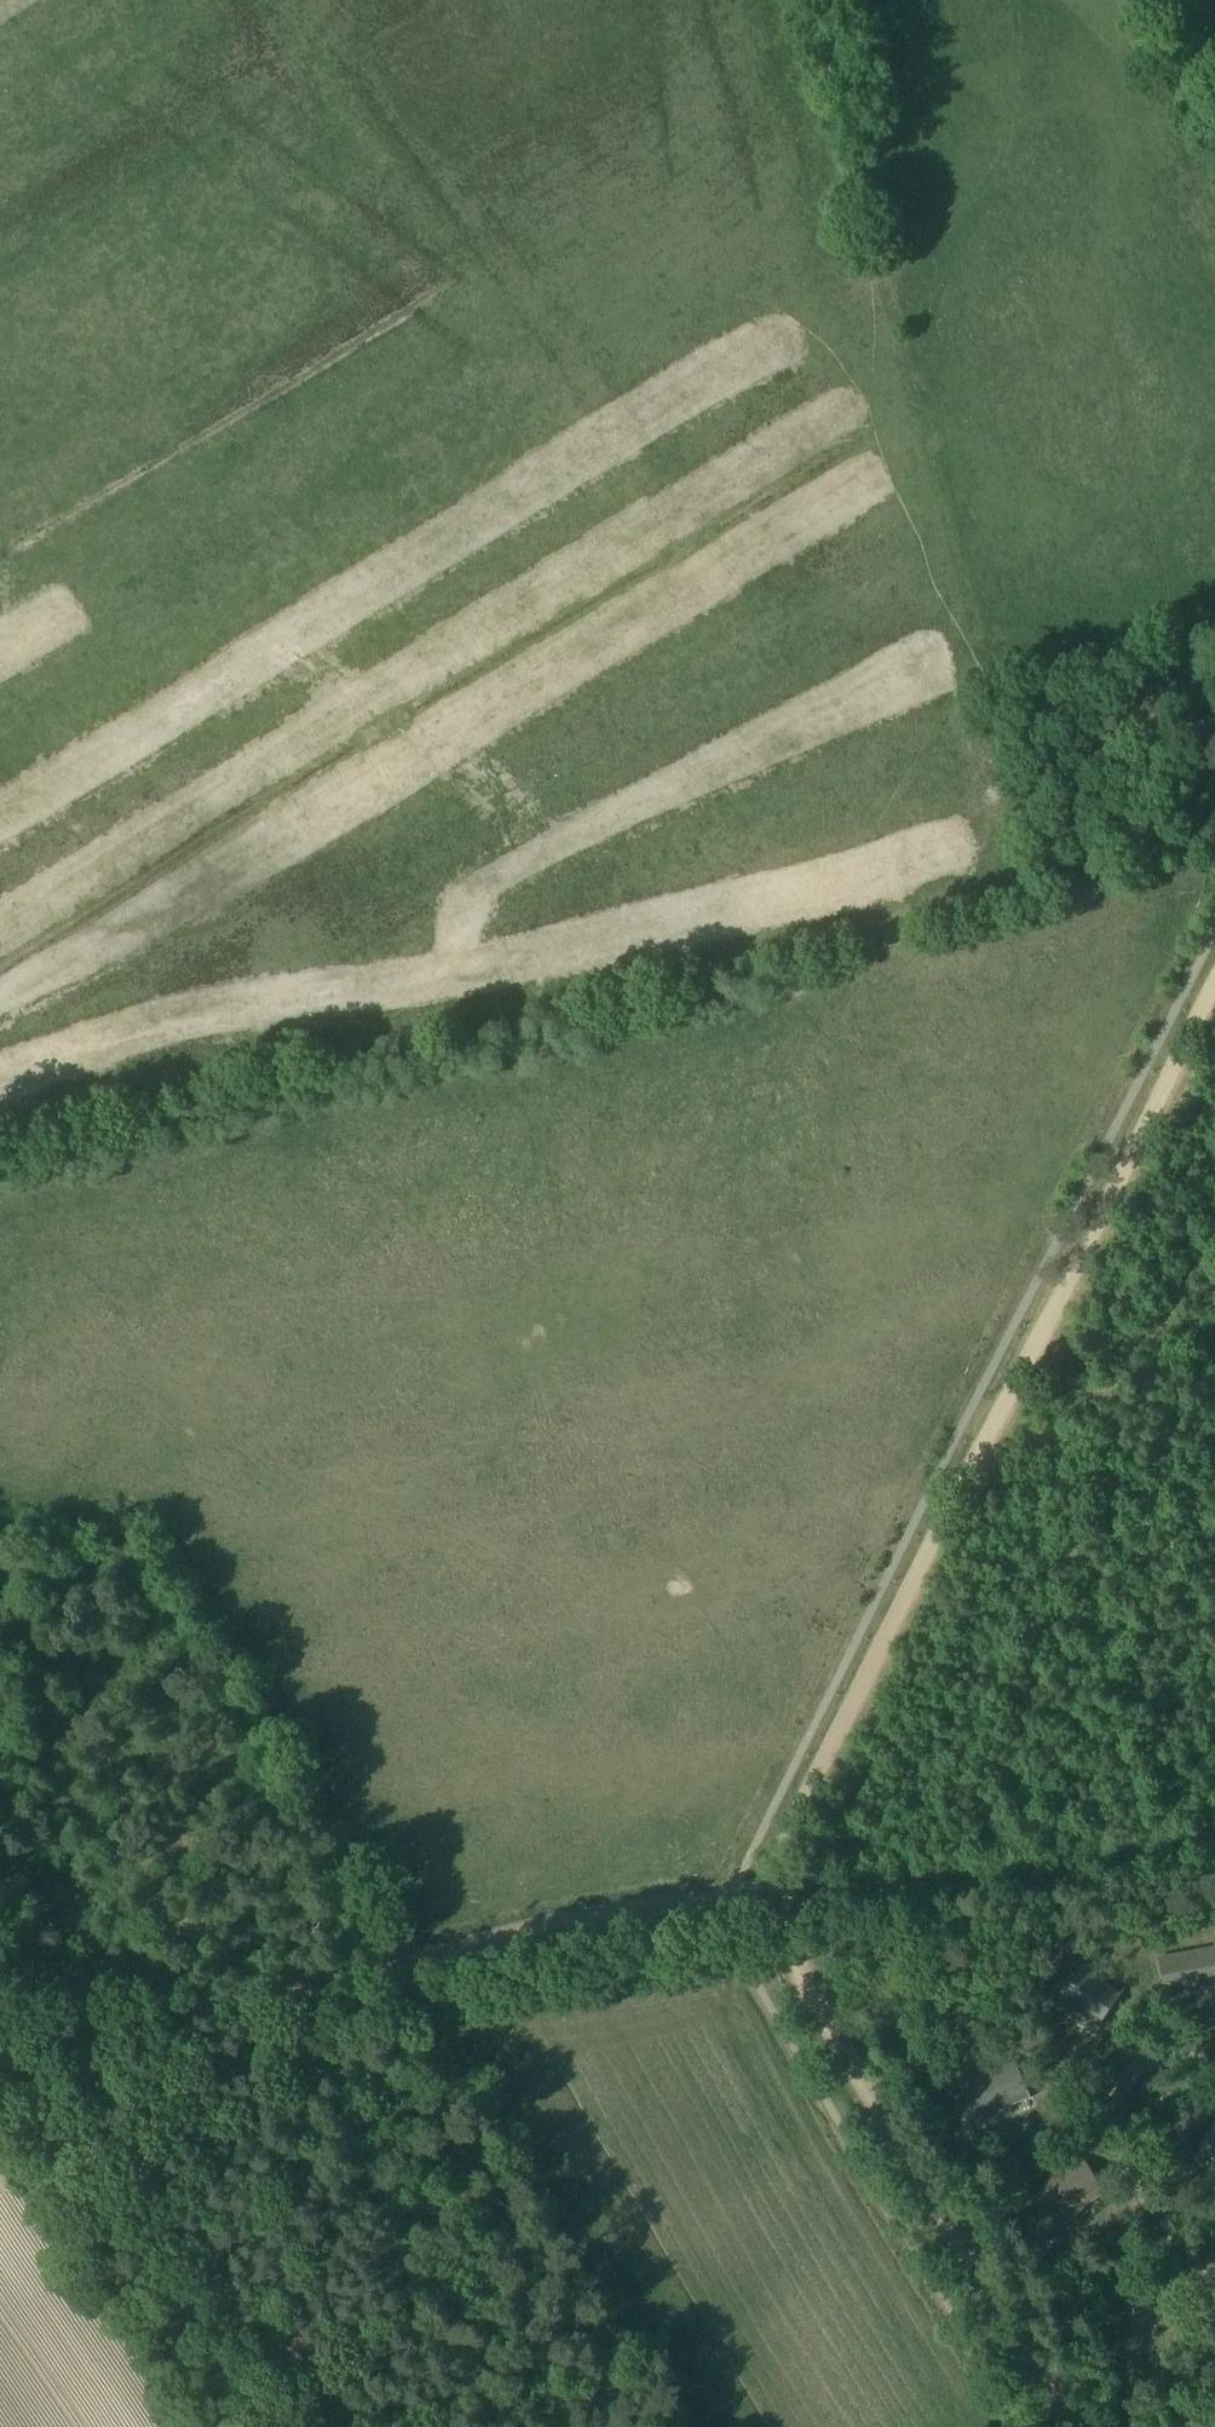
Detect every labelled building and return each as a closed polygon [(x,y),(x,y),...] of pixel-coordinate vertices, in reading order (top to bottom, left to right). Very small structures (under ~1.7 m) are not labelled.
[(1168,2000),(1167,1999),(1180,1996),(1178,1986),(1201,1981),(1202,1986),(1214,1984),(1214,1939),(1214,1940),(1214,1947),(1158,1957),(1167,2002),(1168,2002),(1168,2000)] [(1123,1987),(1119,1993),(1072,1960),(1046,1997),(1047,1998),(1048,1996),(1049,1995),(1060,2003),(1066,1994),(1080,2004),(1085,2008),(1082,2011),(1098,2023),(1097,2025),(1098,2026),(1125,1988),(1123,1987)] [(1029,2097),(1031,2097),(1013,2054),(1012,2055),(1014,2062),(961,2084),(979,2126),(980,2126),(979,2123),(979,2122),(991,2117),(987,2107),(1003,2101),(1008,2098),(1010,2103),(1029,2095),(1029,2097)] [(1179,2134),(1177,2140),(1197,2150),(1200,2144),(1207,2129),(1211,2131),(1214,2122),(1214,2110),(1196,2101),(1179,2134)] [(1059,2229),(1060,2228),(1059,2227),(1058,2225),(1070,2218),(1064,2209),(1079,2200),(1084,2197),(1086,2201),(1103,2191),(1104,2192),(1105,2192),(1081,2153),(1079,2154),(1083,2160),(1035,2191),(1059,2229)]
